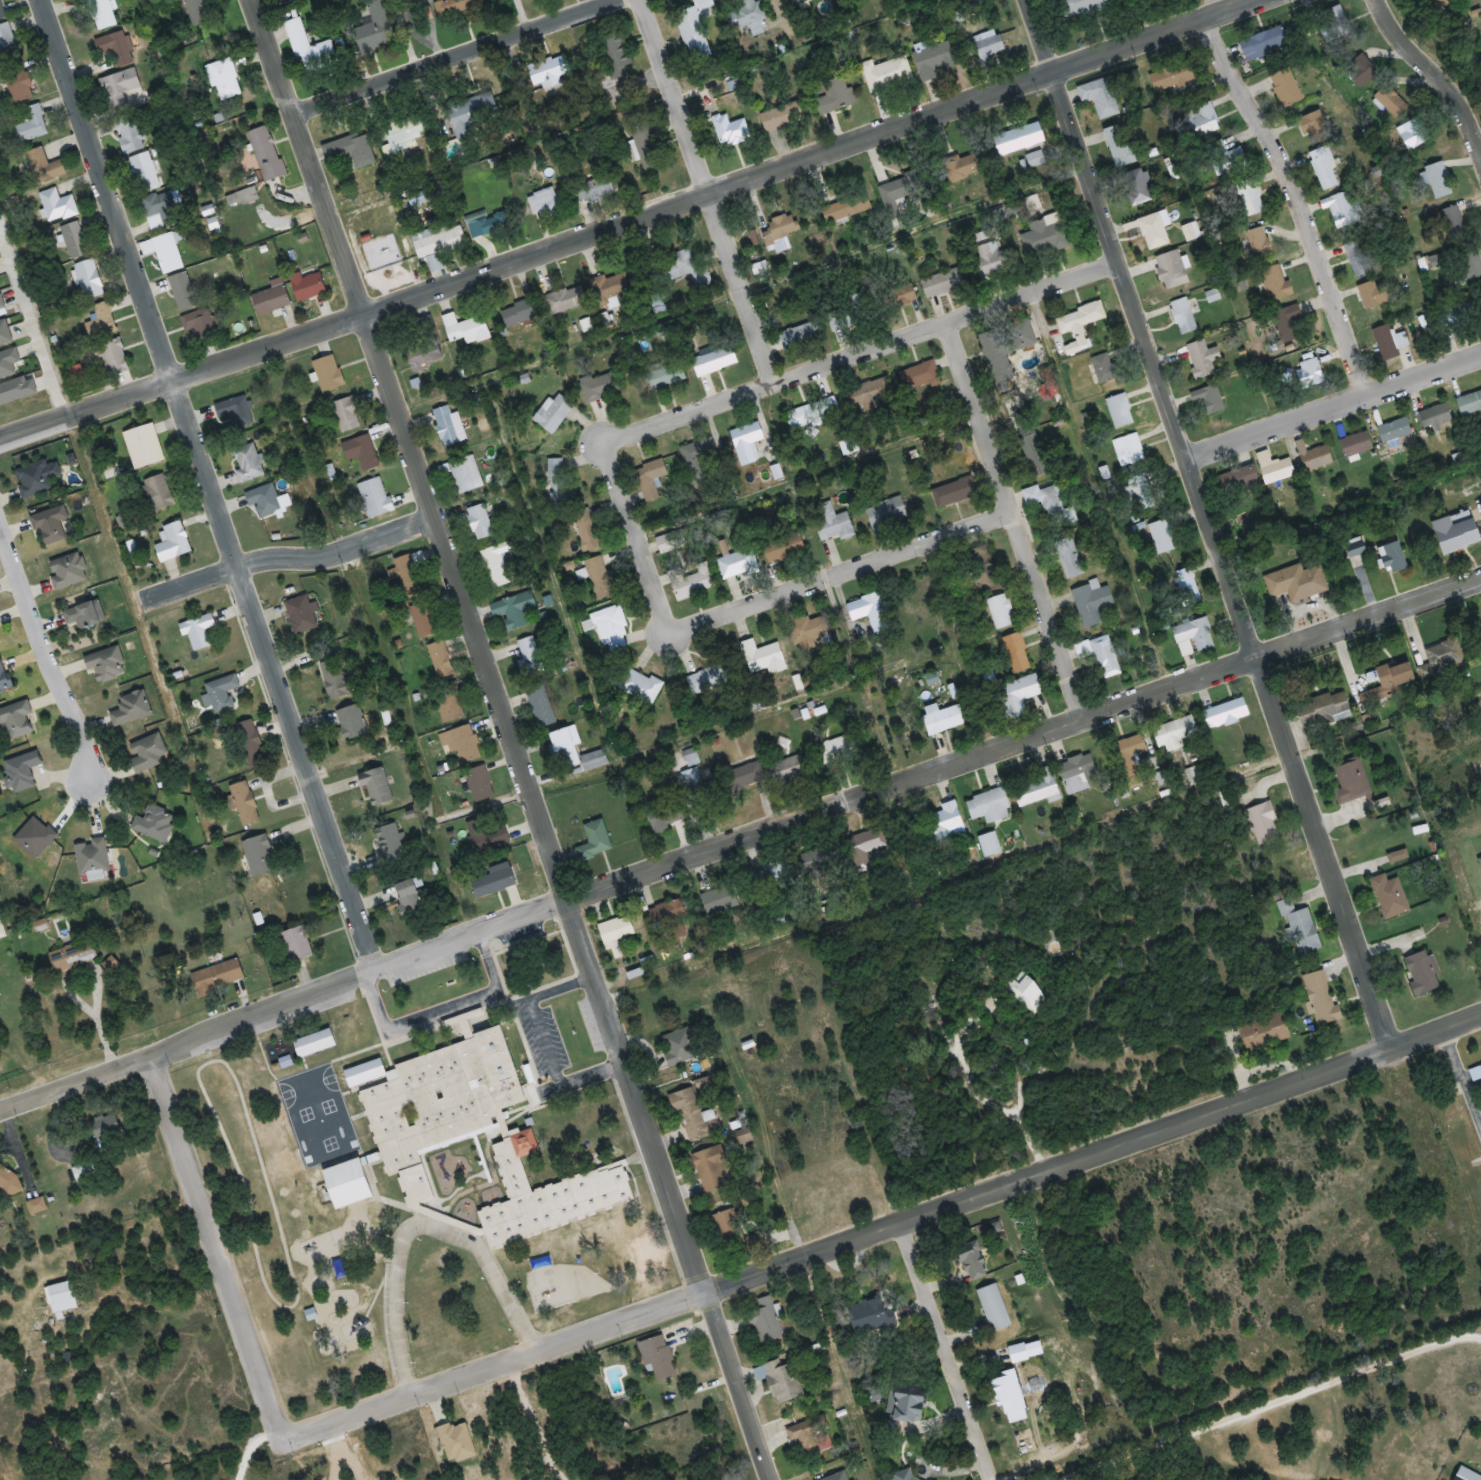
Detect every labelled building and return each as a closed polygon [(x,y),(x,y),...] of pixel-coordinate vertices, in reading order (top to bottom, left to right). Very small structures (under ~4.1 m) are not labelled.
[(110,0),(88,0),(99,31),(118,25),(110,0)] [(208,0),(184,0),(194,26),(215,18),(208,0)] [(390,44),(387,35),(393,34),(383,0),(376,0),(366,3),(372,23),(352,29),(359,54),(390,44)] [(482,0),(436,0),(433,1),(439,19),(484,5),(482,0)] [(699,12),(715,7),(713,0),(693,0),(696,11),(677,16),(689,59),(711,53),(699,12)] [(1113,0),(1062,0),(1068,20),(1115,6),(1113,0)] [(765,33),(762,21),(767,20),(761,1),(725,11),(730,31),(748,26),(751,37),(765,33)] [(1325,42),(1351,35),(1343,6),(1317,13),(1325,42)] [(284,22),(301,75),(338,63),(331,40),(307,48),(297,17),(284,22)] [(8,22),(0,24),(0,62),(1,64),(21,57),(8,22)] [(1249,64),(1292,45),(1283,25),(1240,43),(1249,64)] [(133,63),(123,31),(94,39),(99,54),(111,50),(117,68),(133,63)] [(628,75),(625,66),(633,64),(623,34),(603,40),(615,80),(628,75)] [(990,69),(989,54),(1005,53),(1003,36),(975,38),(978,70),(990,69)] [(923,83),(938,78),(936,71),(958,64),(951,42),(913,53),(923,83)] [(528,68),(538,91),(561,82),(559,78),(573,72),(565,53),(528,68)] [(1355,87),(1376,79),(1366,53),(1345,61),(1355,87)] [(914,79),(905,55),(862,70),(871,94),(914,79)] [(243,94),(230,57),(206,66),(219,103),(243,94)] [(1156,94),(1200,78),(1193,59),(1149,74),(1156,94)] [(1284,108),(1304,98),(1289,67),(1268,78),(1284,108)] [(99,79),(108,112),(126,107),(122,93),(141,88),(135,69),(99,79)] [(13,103),(35,99),(31,71),(8,75),(13,103)] [(819,116),(856,105),(847,77),(811,88),(819,116)] [(1120,114),(1109,77),(1076,87),(1081,104),(1093,100),(1099,120),(1120,114)] [(1373,96),(1396,120),(1409,106),(1386,83),(1373,96)] [(478,118),(498,112),(492,91),(446,104),(456,140),(482,133),(478,118)] [(767,135),(807,120),(799,100),(759,115),(767,135)] [(1222,128),(1211,102),(1186,113),(1197,139),(1222,128)] [(48,135),(39,104),(23,109),(27,122),(15,125),(21,143),(48,135)] [(1299,119),(1308,142),(1331,132),(1321,110),(1299,119)] [(430,134),(425,116),(384,127),(390,146),(383,148),(388,168),(407,163),(405,153),(418,149),(415,138),(430,134)] [(139,131),(134,118),(114,126),(126,155),(147,147),(141,130),(139,131)] [(1046,140),(1038,121),(992,138),(999,157),(1046,140)] [(749,150),(749,123),(718,123),(718,150),(749,150)] [(286,175),(267,124),(247,132),(266,183),(286,175)] [(648,173),(667,164),(647,124),(629,133),(648,173)] [(1103,130),(1114,169),(1135,162),(1124,124),(1103,130)] [(376,164),(366,131),(322,145),(328,164),(352,157),(356,170),(376,164)] [(1251,163),(1241,146),(1228,153),(1222,141),(1209,148),(1225,177),(1251,163)] [(1307,154),(1324,191),(1341,183),(1325,146),(1307,154)] [(24,153),(36,185),(67,174),(62,159),(49,164),(42,147),(24,153)] [(1046,163),(1041,150),(1023,156),(1028,169),(1046,163)] [(950,184),(987,168),(980,151),(942,167),(950,184)] [(162,186),(147,152),(128,161),(143,195),(162,186)] [(1454,193),(1442,161),(1423,168),(1435,200),(1454,193)] [(885,206),(928,188),(919,169),(877,186),(885,206)] [(1144,169),(1120,177),(1130,207),(1154,199),(1144,169)] [(615,193),(610,177),(574,188),(579,204),(615,193)] [(1233,187),(1248,218),(1267,209),(1253,178),(1233,187)] [(224,193),(230,209),(259,199),(253,183),(224,193)] [(535,219),(562,209),(554,187),(527,197),(535,219)] [(72,195),(59,199),(55,188),(39,193),(49,225),(79,215),(72,195)] [(140,202),(152,231),(186,217),(174,188),(140,202)] [(1324,210),(1329,208),(1334,221),(1358,212),(1349,190),(1321,201),(1324,210)] [(873,209),(867,192),(830,205),(836,222),(873,209)] [(1030,214),(1043,210),(1038,195),(1025,199),(1030,214)] [(1439,212),(1452,243),(1470,236),(1457,204),(1439,212)] [(473,239),(512,227),(507,211),(487,217),(485,210),(466,216),(473,239)] [(1169,224),(1165,211),(1139,219),(1148,251),(1170,244),(1165,225),(1169,224)] [(791,247),(787,235),(799,231),(793,212),(759,223),(769,254),(791,247)] [(1071,249),(1061,213),(1028,222),(1030,232),(1022,234),(1029,260),(1071,249)] [(91,253),(78,221),(58,229),(71,261),(91,253)] [(440,252),(467,244),(461,225),(414,238),(419,258),(426,257),(431,273),(444,269),(440,252)] [(1275,252),(1264,225),(1245,233),(1257,259),(1275,252)] [(184,268),(175,241),(179,239),(177,231),(140,243),(144,255),(156,251),(164,275),(184,268)] [(753,245),(758,243),(753,231),(747,234),(753,245)] [(1355,278),(1373,271),(1361,238),(1343,245),(1355,278)] [(981,278),(1016,267),(1010,249),(998,252),(995,242),(972,249),(981,278)] [(1478,245),(1456,252),(1465,281),(1480,276),(1480,255),(1478,245)] [(691,274),(698,293),(714,288),(708,269),(698,272),(691,249),(646,263),(654,286),(691,274)] [(1166,292),(1190,284),(1179,249),(1155,257),(1166,292)] [(104,295),(95,259),(75,264),(83,300),(104,295)] [(754,273),(767,272),(766,263),(753,264),(754,273)] [(1283,264),(1261,271),(1271,302),(1293,295),(1283,264)] [(921,279),(927,298),(965,286),(959,268),(921,279)] [(632,291),(625,270),(590,282),(597,302),(632,291)] [(170,277),(178,312),(197,308),(189,272),(170,277)] [(303,278),(300,273),(290,276),(299,302),(327,292),(320,272),(303,278)] [(1389,302),(1380,278),(1357,287),(1367,311),(1389,302)] [(918,300),(911,281),(889,290),(896,308),(918,300)] [(292,305),(285,284),(252,295),(259,316),(292,305)] [(587,304),(582,285),(543,297),(548,315),(587,304)] [(1169,303),(1182,335),(1199,329),(1186,296),(1169,303)] [(229,304),(235,318),(252,311),(246,297),(229,304)] [(654,319),(670,314),(664,297),(649,301),(654,319)] [(507,328),(541,316),(534,298),(500,310),(507,328)] [(826,311),(834,334),(871,321),(863,299),(826,311)] [(97,320),(86,322),(89,338),(116,334),(110,302),(94,305),(97,320)] [(1056,316),(1061,335),(1071,332),(1073,339),(1093,333),(1090,323),(1102,320),(1098,304),(1056,316)] [(1286,325),(1304,318),(1299,304),(1280,311),(1286,325)] [(1452,307),(1454,327),(1473,325),(1471,305),(1452,307)] [(186,332),(192,330),(196,340),(220,331),(211,306),(181,318),(186,332)] [(467,345),(491,338),(485,316),(457,323),(454,313),(443,316),(449,342),(465,338),(467,345)] [(785,351),(824,337),(818,320),(778,333),(785,351)] [(1019,350),(1039,344),(1032,321),(1012,327),(1019,350)] [(1373,329),(1383,362),(1401,356),(1398,347),(1408,344),(1405,334),(1395,338),(1390,324),(1373,329)] [(1011,369),(999,333),(981,339),(993,375),(1011,369)] [(108,378),(130,371),(120,338),(97,345),(108,378)] [(412,370),(443,362),(437,338),(406,346),(412,370)] [(1219,347),(1207,350),(1205,340),(1187,345),(1195,380),(1216,375),(1213,361),(1222,359),(1219,347)] [(1081,352),(1078,343),(1065,347),(1068,356),(1081,352)] [(698,377),(739,364),(732,344),(692,357),(698,377)] [(322,393),(345,385),(335,354),(312,362),(322,393)] [(1108,354),(1091,363),(1102,385),(1119,376),(1108,354)] [(1326,381),(1315,357),(1295,367),(1306,391),(1326,381)] [(680,360),(646,371),(652,390),(686,380),(680,360)] [(899,372),(908,396),(942,384),(934,360),(899,372)] [(84,378),(79,364),(67,369),(72,382),(84,378)] [(621,391),(613,370),(580,383),(587,404),(621,391)] [(855,404),(861,401),(865,412),(881,406),(879,400),(892,394),(885,376),(849,389),(855,404)] [(1206,412),(1224,409),(1220,385),(1202,388),(1206,412)] [(1480,411),(1480,391),(1457,399),(1463,417),(1480,411)] [(1104,401),(1117,430),(1137,421),(1125,392),(1104,401)] [(550,398),(533,419),(552,435),(575,406),(559,393),(554,400),(550,398)] [(783,413),(791,433),(841,412),(833,393),(783,413)] [(1014,394),(1000,402),(1017,430),(1031,422),(1014,394)] [(230,415),(234,429),(255,423),(247,395),(214,404),(218,418),(230,415)] [(331,405),(343,434),(361,426),(356,415),(362,412),(354,395),(331,405)] [(1419,413),(1425,431),(1454,421),(1448,403),(1419,413)] [(436,417),(444,447),(467,441),(459,411),(436,417)] [(1384,444),(1413,435),(1408,417),(1379,426),(1384,444)] [(730,431),(741,467),(757,462),(751,443),(765,439),(760,421),(730,431)] [(154,423),(122,433),(133,470),(165,461),(154,423)] [(1340,439),(1345,458),(1374,449),(1369,431),(1340,439)] [(1051,472),(1036,432),(1019,439),(1034,478),(1051,472)] [(1146,460),(1138,433),(1112,440),(1120,467),(1146,460)] [(381,466),(368,434),(341,444),(348,460),(357,456),(364,473),(381,466)] [(839,443),(844,457),(860,450),(854,436),(839,443)] [(690,483),(719,475),(714,459),(719,457),(713,437),(679,446),(690,483)] [(1334,464),(1329,445),(1307,451),(1303,440),(1296,442),(1304,473),(1334,464)] [(239,469),(235,470),(239,484),(265,475),(254,442),(233,449),(239,469)] [(1266,485),(1296,476),(1291,458),(1272,463),(1269,450),(1257,453),(1266,485)] [(484,486),(472,454),(445,464),(458,496),(484,486)] [(547,459),(553,507),(572,504),(566,457),(547,459)] [(661,498),(654,479),(668,474),(663,458),(634,468),(647,503),(661,498)] [(55,490),(52,479),(63,476),(59,462),(48,465),(47,460),(15,469),(23,499),(55,490)] [(1262,486),(1255,465),(1220,475),(1227,497),(1262,486)] [(176,505),(167,474),(141,481),(150,512),(176,505)] [(393,512),(383,477),(358,484),(368,519),(393,512)] [(973,477),(931,488),(937,508),(978,497),(973,477)] [(1143,477),(1126,486),(1134,503),(1151,494),(1143,477)] [(283,510),(273,483),(244,493),(249,508),(256,505),(261,518),(283,510)] [(1024,495),(1027,506),(1043,501),(1050,523),(1067,518),(1057,485),(1024,495)] [(884,524),(908,517),(902,496),(866,508),(876,540),(887,536),(884,524)] [(848,511),(835,516),(830,501),(813,507),(825,544),(855,534),(848,511)] [(477,542),(495,535),(482,503),(465,510),(477,542)] [(42,547),(67,541),(61,521),(69,518),(65,506),(33,515),(42,547)] [(591,551),(604,541),(585,513),(571,522),(591,551)] [(1455,528),(1452,517),(1433,522),(1443,555),(1480,543),(1480,536),(1477,522),(1455,528)] [(1178,548),(1168,518),(1147,525),(1157,555),(1178,548)] [(160,562),(192,552),(182,521),(160,528),(164,542),(155,545),(160,562)] [(769,564),(806,553),(800,531),(763,542),(769,564)] [(1367,552),(1361,536),(1342,543),(1348,559),(1367,552)] [(1085,573),(1072,538),(1054,545),(1067,580),(1085,573)] [(758,568),(753,548),(729,555),(726,541),(712,545),(722,579),(758,568)] [(515,564),(507,542),(479,552),(492,589),(510,583),(505,567),(515,564)] [(999,589),(990,546),(969,551),(978,593),(999,589)] [(56,589),(89,580),(82,552),(49,561),(56,589)] [(406,598),(423,593),(415,562),(421,561),(419,553),(385,562),(391,582),(401,579),(406,598)] [(673,578),(679,598),(715,589),(707,560),(692,565),(694,572),(673,578)] [(1289,592),(1292,602),(1329,591),(1321,565),(1304,570),(1301,563),(1263,575),(1270,598),(1289,592)] [(615,595),(608,570),(590,575),(597,601),(615,595)] [(1103,624),(1099,610),(1115,605),(1109,585),(1100,588),(1098,580),(1071,589),(1083,630),(1103,624)] [(537,608),(531,590),(490,604),(495,617),(504,614),(510,631),(528,625),(524,612),(537,608)] [(892,627),(879,592),(846,605),(853,621),(868,615),(876,634),(892,627)] [(986,601),(997,631),(1016,623),(1004,594),(986,601)] [(284,602),(295,635),(320,627),(313,604),(310,605),(307,595),(284,602)] [(68,625),(77,622),(80,631),(104,622),(96,600),(63,612),(68,625)] [(442,632),(425,601),(407,610),(424,641),(442,632)] [(605,654),(632,646),(619,605),(593,613),(605,654)] [(207,629),(216,627),(213,614),(179,622),(182,635),(189,634),(192,651),(211,647),(207,629)] [(792,620),(798,643),(831,634),(826,616),(810,620),(809,615),(792,620)] [(1217,646),(1208,617),(1172,629),(1182,657),(1196,653),(1217,646)] [(1013,674),(1031,669),(1021,633),(1003,638),(1013,674)] [(1122,673),(1109,635),(1090,642),(1103,680),(1122,673)] [(519,662),(523,674),(543,667),(533,636),(517,642),(523,660),(519,662)] [(740,643),(752,679),(787,668),(779,642),(757,649),(753,639),(740,643)] [(1422,682),(1468,672),(1460,639),(1425,647),(1429,664),(1419,666),(1422,682)] [(438,681),(455,676),(445,642),(428,646),(438,681)] [(84,656),(89,674),(96,672),(99,683),(127,675),(120,646),(84,656)] [(345,679),(340,658),(321,662),(329,701),(355,695),(352,677),(345,679)] [(14,687),(1,659),(0,660),(0,693),(14,687)] [(733,681),(725,661),(684,678),(692,698),(733,681)] [(1360,693),(1362,703),(1400,693),(1398,688),(1418,682),(1412,662),(1399,665),(1398,663),(1367,671),(1370,683),(1379,681),(1380,687),(1360,693)] [(663,684),(634,670),(623,691),(652,706),(663,684)] [(925,685),(939,683),(937,673),(923,676),(925,685)] [(212,705),(214,714),(236,707),(231,691),(242,688),(238,674),(204,684),(207,696),(201,698),(204,707),(212,705)] [(1023,700),(1043,695),(1037,674),(997,686),(1008,722),(1028,716),(1023,700)] [(557,723),(543,686),(526,693),(539,729),(557,723)] [(120,709),(109,713),(114,728),(153,715),(145,689),(117,698),(120,709)] [(1296,705),(1304,731),(1353,715),(1345,689),(1296,705)] [(456,693),(435,701),(445,726),(466,717),(456,693)] [(1208,729),(1250,718),(1246,699),(1204,710),(1208,729)] [(7,723),(12,740),(33,733),(28,716),(33,714),(29,700),(0,709),(0,725),(7,723)] [(370,734),(360,704),(336,712),(346,742),(370,734)] [(930,736),(968,723),(961,704),(939,711),(937,704),(925,708),(928,715),(923,717),(930,736)] [(1153,728),(1158,747),(1167,744),(1170,752),(1184,748),(1182,741),(1200,735),(1194,716),(1153,728)] [(235,725),(248,770),(267,765),(254,720),(235,725)] [(480,760),(474,726),(453,730),(459,763),(480,760)] [(604,749),(578,757),(574,745),(580,743),(575,726),(549,734),(560,770),(583,763),(585,771),(609,764),(604,749)] [(861,752),(852,732),(822,745),(831,765),(861,752)] [(133,743),(138,759),(132,761),(137,773),(164,764),(162,757),(168,754),(161,733),(133,743)] [(1124,779),(1139,774),(1133,757),(1148,751),(1142,734),(1112,745),(1124,779)] [(37,787),(32,768),(42,765),(38,752),(2,762),(11,794),(37,787)] [(1090,790),(1088,781),(1098,778),(1092,753),(1060,761),(1068,795),(1090,790)] [(769,765),(777,788),(808,776),(799,754),(769,765)] [(1342,789),(1334,792),(1338,806),(1372,795),(1360,757),(1334,765),(1342,789)] [(736,789),(766,780),(760,762),(730,771),(736,789)] [(476,804),(496,796),(485,765),(464,773),(476,804)] [(1014,788),(1020,808),(1060,797),(1051,766),(1038,770),(1041,780),(1014,788)] [(371,808),(395,800),(384,767),(361,775),(371,808)] [(718,780),(702,785),(697,768),(681,772),(692,808),(724,799),(718,780)] [(243,828),(261,821),(247,780),(229,787),(243,828)] [(984,816),(987,825),(1012,816),(1002,787),(965,800),(972,820),(984,816)] [(926,816),(934,841),(964,831),(954,800),(939,805),(942,811),(926,816)] [(657,835),(671,830),(669,825),(686,819),(679,801),(648,813),(657,835)] [(1283,838),(1270,802),(1245,810),(1258,847),(1283,838)] [(131,830),(165,845),(178,816),(151,804),(144,819),(137,815),(131,830)] [(473,854),(511,843),(505,821),(493,824),(490,816),(465,823),(473,854)] [(576,849),(581,862),(614,849),(602,818),(584,825),(590,843),(576,849)] [(402,833),(400,834),(397,823),(375,829),(385,865),(409,858),(402,833)] [(850,837),(854,855),(885,847),(881,830),(850,837)] [(982,856),(1001,855),(999,834),(980,835),(982,856)] [(252,878),(278,871),(268,835),(242,842),(252,878)] [(80,876),(87,875),(89,884),(107,881),(105,873),(111,872),(106,839),(75,844),(80,876)] [(813,850),(809,868),(830,873),(833,855),(813,850)] [(793,884),(786,859),(754,868),(761,893),(793,884)] [(470,875),(478,898),(518,885),(510,861),(470,875)] [(1411,912),(1399,877),(1389,881),(1386,874),(1370,879),(1385,921),(1411,912)] [(426,914),(415,879),(394,885),(405,921),(426,914)] [(705,897),(712,915),(740,906),(733,887),(705,897)] [(652,930),(688,916),(681,898),(646,911),(652,930)] [(1310,908),(1295,912),(1292,901),(1280,904),(1296,957),(1322,949),(1310,908)] [(607,951),(619,947),(617,940),(636,934),(629,914),(598,926),(607,951)] [(314,956),(305,926),(280,934),(289,963),(314,956)] [(50,952),(55,972),(99,961),(94,941),(50,952)] [(1417,997),(1443,987),(1429,950),(1402,960),(1417,997)] [(246,981),(238,958),(189,975),(197,998),(246,981)] [(1344,1020),(1340,1004),(1334,1006),(1325,970),(1304,976),(1316,1027),(1344,1020)] [(1004,991),(1034,1014),(1049,995),(1019,972),(1004,991)] [(990,1015),(999,1003),(990,995),(980,1008),(990,1015)] [(1248,1052),(1292,1037),(1283,1012),(1240,1027),(1248,1052)] [(967,1025),(977,1030),(982,1019),(972,1014),(967,1025)] [(348,1063),(355,1081),(392,1068),(394,1074),(364,1085),(385,1145),(365,1153),(363,1149),(326,1163),(341,1204),(380,1190),(369,1161),(387,1154),(392,1169),(404,1165),(405,1169),(402,1170),(407,1186),(410,1185),(411,1188),(408,1189),(412,1203),(427,1198),(426,1194),(441,1189),(425,1144),(503,1117),(508,1132),(496,1136),(515,1193),(483,1204),(495,1238),(637,1189),(626,1158),(630,1157),(629,1152),(536,1184),(525,1151),(545,1144),(536,1120),(525,1124),(524,1120),(513,1124),(510,1114),(515,1112),(512,1104),(507,1106),(505,1101),(531,1092),(504,1015),(478,1024),(480,1029),(400,1058),(401,1062),(392,1065),(387,1050),(348,1063)] [(297,1032),(304,1051),(342,1038),(336,1019),(297,1032)] [(689,1027),(658,1036),(668,1066),(698,1057),(689,1027)] [(1468,1070),(1472,1082),(1480,1079),(1480,1065),(1468,1070)] [(720,1132),(714,1110),(700,1113),(694,1089),(673,1094),(684,1141),(720,1132)] [(87,1123),(95,1142),(123,1131),(115,1112),(87,1123)] [(692,1155),(706,1194),(727,1187),(723,1177),(732,1174),(722,1144),(692,1155)] [(98,1173),(90,1158),(70,1169),(79,1184),(98,1173)] [(20,1193),(20,1166),(0,1166),(0,1183),(4,1183),(4,1193),(20,1193)] [(26,1203),(32,1215),(48,1209),(43,1196),(26,1203)] [(745,1235),(733,1208),(712,1217),(725,1245),(745,1235)] [(990,1274),(976,1242),(956,1250),(970,1283),(990,1274)] [(336,1261),(330,1271),(342,1277),(347,1267),(336,1261)] [(78,1308),(72,1281),(45,1286),(50,1313),(78,1308)] [(997,1283),(977,1290),(991,1333),(1012,1326),(997,1283)] [(898,1326),(890,1294),(847,1306),(855,1338),(898,1326)] [(785,1336),(771,1295),(756,1300),(760,1312),(750,1315),(760,1344),(785,1336)] [(641,1333),(647,1354),(655,1352),(661,1371),(681,1365),(673,1337),(671,1338),(667,1325),(641,1333)] [(1008,1347),(1013,1364),(1030,1359),(1025,1342),(1008,1347)] [(793,1362),(781,1366),(778,1359),(764,1365),(778,1404),(805,1394),(793,1362)] [(992,1376),(1005,1425),(1030,1418),(1016,1369),(992,1376)] [(926,1416),(929,1388),(892,1383),(887,1417),(918,1421),(919,1415),(926,1416)] [(821,1450),(817,1433),(827,1430),(823,1416),(786,1427),(790,1441),(800,1438),(805,1455),(821,1450)] [(1464,1472),(1480,1479),(1480,1456),(1474,1452),(1464,1472)] [(1460,1468),(1455,1479),(1480,1479),(1480,1476),(1460,1468)] [(847,1469),(819,1479),(851,1479),(847,1469)] [(902,1469),(896,1479),(922,1479),(902,1469)]
